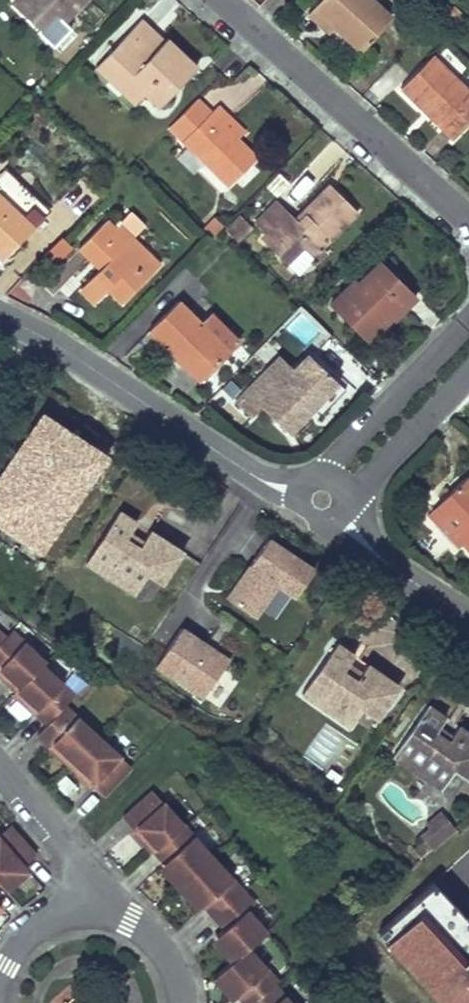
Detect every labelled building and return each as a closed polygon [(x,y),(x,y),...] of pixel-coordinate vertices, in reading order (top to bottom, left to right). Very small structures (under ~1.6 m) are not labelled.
[(83,0),(16,0),(13,2),(41,28),(54,14),(62,22),(83,0)] [(372,0),(320,0),(313,8),(334,26),(362,50),(391,17),(372,0)] [(329,32),(334,26),(313,8),(308,14),(329,32)] [(54,14),(41,28),(49,36),(62,22),(54,14)] [(194,70),(164,41),(160,44),(151,36),(154,32),(140,19),(98,64),(112,78),(115,74),(141,98),(145,94),(159,107),(194,70)] [(164,41),(154,32),(151,36),(160,44),(164,41)] [(197,66),(167,37),(164,41),(194,70),(197,66)] [(457,78),(432,55),(427,60),(451,84),(457,78)] [(457,78),(451,84),(427,60),(400,88),(427,114),(430,110),(445,124),(441,128),(453,139),(468,123),(468,90),(457,78)] [(141,98),(115,74),(112,78),(98,64),(95,67),(135,105),(141,98)] [(169,127),(229,186),(257,158),(238,139),(221,123),(229,115),(219,104),(211,112),(197,98),(169,127)] [(445,124),(430,110),(427,114),(441,128),(445,124)] [(246,131),(229,115),(221,123),(238,139),(246,131)] [(5,169),(0,174),(0,258),(2,260),(49,211),(5,169)] [(357,209),(330,183),(303,212),(306,215),(300,222),(296,218),(277,201),(255,224),(267,235),(263,239),(300,275),(312,262),(314,264),(327,250),(322,246),(357,209)] [(306,215),(303,212),(296,218),(300,222),(306,215)] [(240,216),(225,231),(237,243),(252,228),(240,216)] [(160,265),(131,237),(126,241),(114,228),(105,220),(79,248),(90,259),(100,249),(110,259),(100,269),(81,289),(95,303),(108,289),(122,303),(160,265)] [(114,228),(126,241),(131,237),(118,224),(114,228)] [(100,249),(90,259),(100,269),(110,259),(100,249)] [(416,296),(380,261),(359,282),(355,279),(329,306),(366,341),(390,317),(393,320),(416,296)] [(178,301),(149,331),(200,381),(229,351),(228,350),(237,340),(210,314),(201,323),(178,301)] [(287,349),(280,356),(294,369),(301,362),(287,349)] [(338,383),(308,355),(301,362),(294,369),(280,356),(261,374),(234,403),(250,418),(260,407),(289,434),(314,408),(338,383)] [(345,390),(338,383),(314,408),(321,415),(345,390)] [(38,402),(0,459),(0,525),(43,553),(111,449),(38,402)] [(468,550),(468,488),(463,481),(462,480),(426,515),(437,526),(442,522),(462,542),(468,550)] [(167,575),(182,551),(149,530),(143,540),(139,547),(126,538),(130,531),(136,522),(118,511),(86,562),(134,594),(146,575),(152,566),(167,575)] [(462,542),(442,522),(437,526),(457,547),(462,542)] [(126,538),(139,547),(143,540),(130,531),(126,538)] [(254,622),(274,592),(291,603),(313,571),(266,539),(247,569),(244,567),(222,600),(254,622)] [(161,584),(167,575),(152,566),(146,575),(161,584)] [(229,662),(180,629),(152,671),(201,703),(229,662)] [(131,766),(64,705),(74,694),(41,664),(44,661),(11,630),(5,636),(0,632),(0,676),(16,691),(13,694),(34,714),(35,713),(47,724),(37,735),(49,745),(48,746),(90,786),(91,785),(103,796),(131,766)] [(336,643),(302,693),(349,726),(362,708),(368,699),(382,709),(398,685),(366,664),(360,673),(356,679),(343,670),(347,664),(353,655),(336,643)] [(343,670),(356,679),(360,673),(347,664),(343,670)] [(376,717),(382,709),(368,699),(362,708),(376,717)] [(393,756),(441,788),(453,770),(459,761),(468,768),(468,733),(458,726),(453,734),(448,741),(435,732),(439,725),(445,717),(427,705),(393,756)] [(435,732),(448,741),(453,734),(439,725),(435,732)] [(468,778),(468,768),(459,761),(453,770),(468,780),(468,778)] [(122,818),(133,829),(132,830),(152,852),(153,851),(164,862),(163,863),(169,869),(182,884),(196,899),(202,905),(213,917),(224,928),(216,936),(222,943),(235,957),(231,961),(216,974),(224,982),(236,995),(237,995),(244,1002),(291,1002),(273,983),(277,980),(247,948),(266,931),(246,909),(253,902),(242,890),(212,857),(183,824),(152,790),(122,818)] [(455,828),(440,811),(425,825),(428,828),(440,841),(455,828)] [(2,886),(17,872),(24,866),(23,865),(35,855),(9,825),(0,833),(0,884),(2,886)] [(440,841),(428,828),(420,836),(423,840),(412,849),(420,859),(440,841)] [(159,866),(165,873),(169,869),(163,863),(159,866)] [(28,870),(24,866),(17,872),(21,876),(28,870)] [(165,873),(178,888),(182,884),(169,869),(165,873)] [(21,876),(17,872),(2,886),(5,890),(21,876)] [(437,878),(377,934),(442,1002),(468,1002),(468,912),(446,888),(437,878)] [(192,903),(196,899),(182,884),(178,888),(192,903)] [(198,909),(202,905),(196,899),(192,903),(198,909)] [(212,940),(218,946),(222,943),(216,936),(212,940)] [(218,946),(231,961),(235,957),(222,943),(218,946)] [(212,978),(220,985),(224,982),(216,974),(212,978)] [(232,999),(236,995),(224,982),(220,985),(232,999)]
